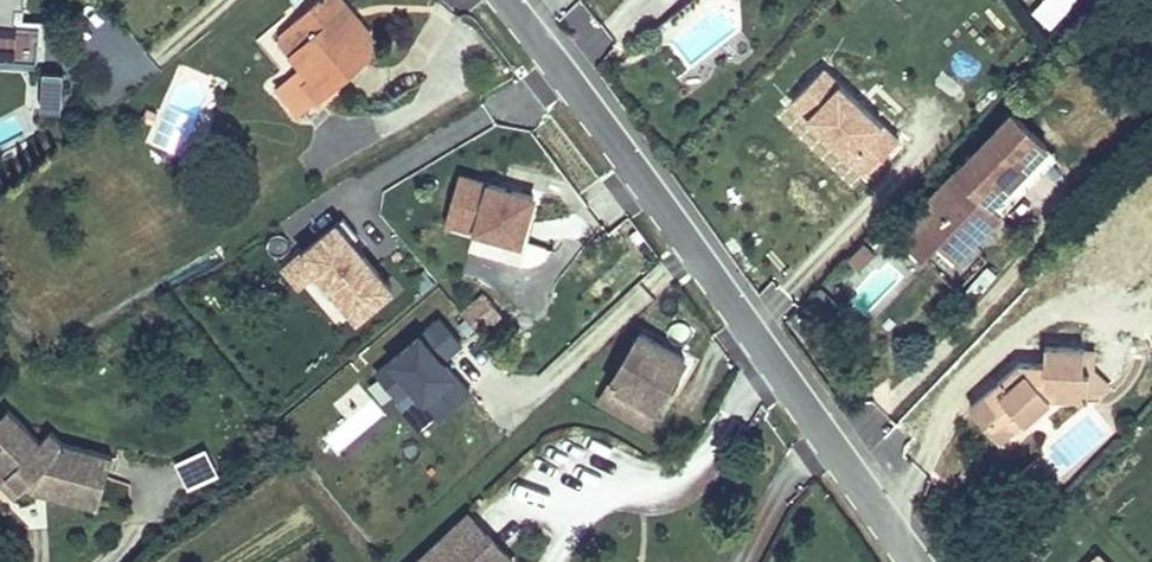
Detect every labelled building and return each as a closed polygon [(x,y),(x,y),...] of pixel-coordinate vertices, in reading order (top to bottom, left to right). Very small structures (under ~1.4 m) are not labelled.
[(313,49),(297,64),(307,77),(301,82),(317,102),(368,58),(370,33),(359,19),(352,25),(346,18),(353,13),(342,0),(316,0),(291,22),(313,49)] [(753,8),(745,0),(706,0),(668,42),(697,68),(753,8)] [(1080,0),(1047,0),(1036,16),(1057,31),(1080,0)] [(353,13),(346,18),(352,25),(359,19),(353,13)] [(0,21),(0,54),(35,56),(37,24),(0,21)] [(291,22),(284,28),(298,46),(288,54),(297,64),(313,49),(291,22)] [(63,69),(43,67),(39,108),(59,110),(63,69)] [(789,105),(865,177),(897,144),(822,71),(789,105)] [(158,146),(186,157),(203,115),(175,103),(158,146)] [(990,208),(1047,148),(1011,113),(896,234),(923,260),(938,244),(957,262),(1000,217),(990,208)] [(1000,217),(1057,158),(1047,148),(990,208),(1000,217)] [(474,212),(484,228),(455,248),(478,280),(578,213),(574,206),(569,210),(550,184),(510,210),(499,195),(474,212)] [(1094,248),(1124,277),(1151,248),(1151,189),(1094,248)] [(337,217),(283,264),(343,333),(397,286),(337,217)] [(1151,269),(1151,248),(1124,277),(1134,288),(1151,269)] [(489,293),(462,307),(475,333),(502,319),(489,293)] [(426,431),(476,394),(447,356),(464,343),(443,316),(377,366),(426,431)] [(602,398),(646,424),(686,357),(642,330),(602,398)] [(1008,436),(1049,397),(1088,399),(1090,374),(1083,374),(1084,349),(1046,347),(1044,366),(1021,364),(971,408),(988,428),(995,421),(1008,436)] [(3,478),(0,480),(0,483),(14,497),(25,486),(31,491),(97,510),(112,457),(62,443),(49,431),(39,441),(7,408),(0,416),(0,475),(3,478)] [(1000,443),(1008,436),(995,421),(988,428),(1000,443)] [(208,447),(175,462),(187,488),(220,474),(208,447)] [(468,511),(412,561),(513,561),(514,561),(468,511)] [(1099,554),(1090,561),(1107,561),(1099,554)]
